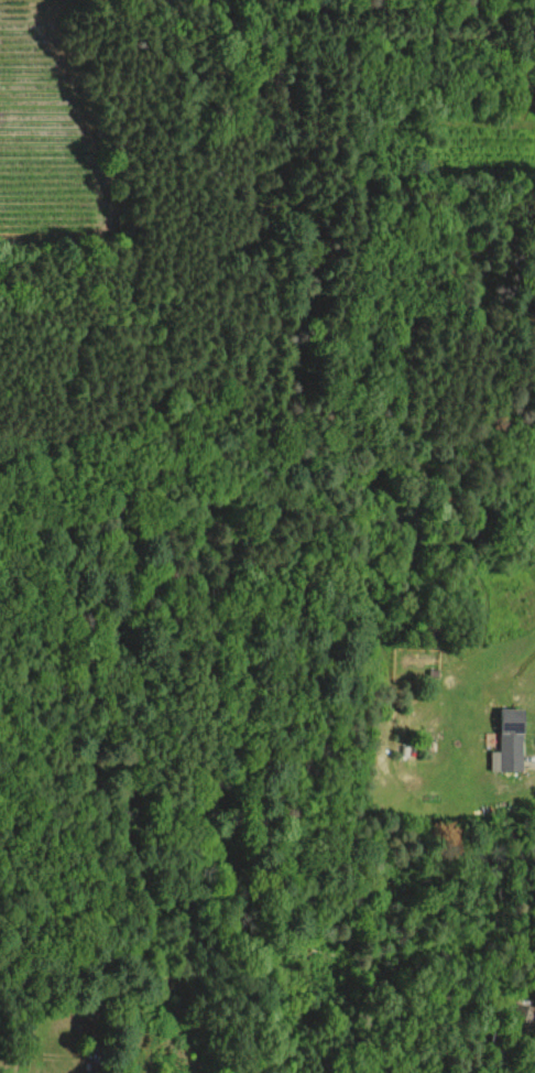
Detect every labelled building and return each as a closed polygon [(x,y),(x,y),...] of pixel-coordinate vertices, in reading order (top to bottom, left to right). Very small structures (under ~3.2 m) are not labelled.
[(490,770),(522,770),(523,708),(500,708),(499,750),(491,750),(490,770)]
